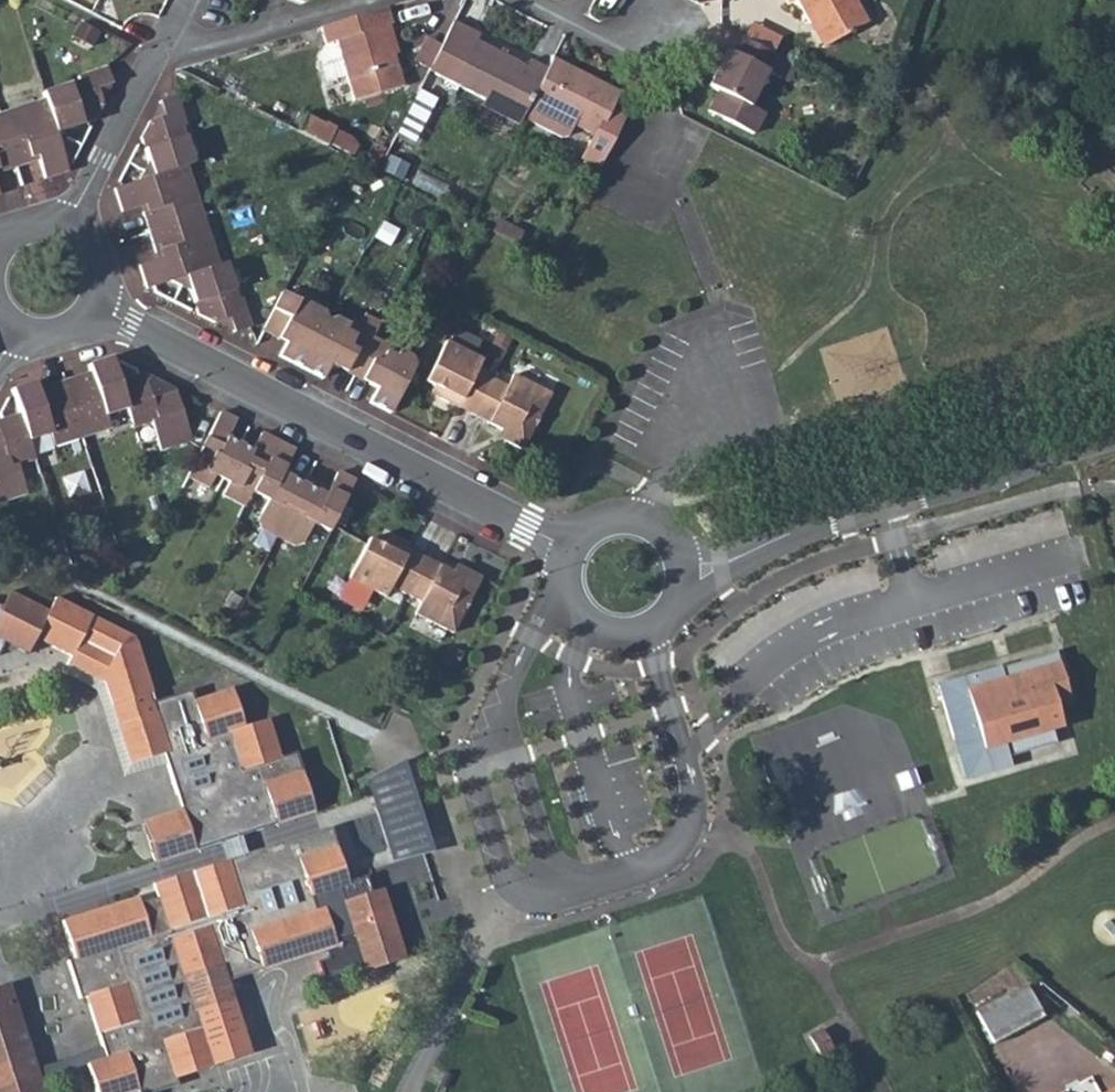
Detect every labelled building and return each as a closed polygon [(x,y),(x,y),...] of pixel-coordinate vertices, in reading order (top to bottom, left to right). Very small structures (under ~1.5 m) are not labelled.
[(788,4),(796,0),(823,48),(867,25),(853,0),(786,0),(788,4)] [(385,9),(343,21),(276,41),(280,55),(333,42),(351,100),(398,86),(381,27),(390,25),(385,9)] [(426,73),(481,99),(520,118),(529,101),(545,69),(528,61),(524,67),(476,44),(479,36),(452,22),(426,73)] [(742,40),(769,54),(777,40),(750,26),(742,40)] [(420,39),(408,62),(421,69),(433,46),(420,39)] [(739,39),(731,55),(725,52),(708,87),(718,93),(708,113),(753,135),(763,114),(748,107),(766,74),(778,80),(787,63),(769,54),(742,40),(739,39)] [(529,101),(573,124),(591,134),(581,155),(599,165),(620,124),(606,117),(618,93),(550,59),(545,69),(529,101)] [(778,80),(784,83),(792,66),(787,63),(778,80)] [(14,168),(36,162),(42,179),(67,171),(59,146),(67,129),(90,122),(100,104),(96,89),(110,85),(104,68),(76,77),(77,82),(41,92),(43,100),(0,113),(0,173),(14,168)] [(113,193),(120,212),(136,206),(145,232),(154,260),(137,265),(145,288),(168,281),(178,286),(186,289),(193,312),(213,323),(226,318),(230,332),(248,327),(239,298),(235,298),(223,263),(216,264),(184,166),(191,163),(180,129),(184,127),(173,97),(158,102),(162,117),(148,121),(139,140),(146,161),(137,180),(113,188),(113,193)] [(477,106),(516,126),(520,119),(520,118),(481,99),(477,106)] [(520,119),(557,138),(560,138),(565,137),(568,134),(573,124),(529,101),(520,118),(520,119)] [(288,110),(281,125),(310,140),(318,125),(288,110)] [(498,221),(492,233),(507,241),(513,229),(498,221)] [(513,229),(507,241),(515,244),(521,233),(513,229)] [(265,320),(280,328),(279,330),(286,334),(275,355),(317,377),(345,323),(334,318),(330,318),(324,320),(321,312),(280,290),(265,320)] [(317,377),(320,378),(329,361),(338,366),(341,359),(371,375),(369,382),(376,386),(367,403),(388,414),(412,367),(409,358),(397,351),(394,356),(385,351),(387,346),(357,330),(354,334),(345,330),(348,325),(345,323),(317,377)] [(481,360),(444,342),(424,382),(435,388),(443,392),(439,399),(499,431),(507,435),(503,442),(520,451),(549,395),(511,376),(505,387),(475,372),(481,360)] [(26,494),(17,464),(34,459),(28,438),(49,432),(54,444),(108,427),(103,414),(126,408),(133,428),(150,423),(159,450),(191,439),(174,391),(141,374),(117,381),(109,358),(105,358),(84,366),(87,373),(40,388),(37,380),(12,389),(19,413),(0,418),(0,501),(26,494)] [(443,392),(435,388),(431,395),(439,399),(443,392)] [(184,476),(205,486),(210,477),(222,483),(218,494),(240,505),(247,491),(262,499),(288,449),(257,433),(247,453),(240,449),(241,447),(232,441),(229,444),(224,440),(233,421),(216,413),(184,476)] [(507,435),(499,431),(495,438),(503,442),(507,435)] [(262,499),(264,500),(254,519),(258,527),(291,545),(300,543),(311,522),(328,530),(331,524),(339,509),(353,483),(332,472),(322,495),(279,473),(289,451),(288,449),(262,499)] [(331,524),(342,529),(349,513),(339,509),(331,524)] [(390,542),(379,536),(375,544),(386,549),(390,542)] [(450,573),(390,542),(386,549),(375,544),(368,540),(347,580),(382,599),(388,587),(418,602),(412,614),(450,634),(479,578),(462,570),(458,577),(450,573)] [(462,570),(454,566),(450,573),(458,577),(462,570)] [(43,614),(5,594),(0,607),(0,643),(21,656),(30,639),(43,614)] [(63,667),(91,681),(115,633),(116,632),(51,600),(43,614),(30,639),(68,658),(63,667)] [(91,681),(98,685),(127,765),(161,755),(164,764),(179,808),(140,821),(154,864),(217,844),(238,837),(314,813),(294,753),(280,757),(267,720),(243,728),(230,689),(192,702),(187,690),(150,703),(146,696),(129,639),(116,632),(115,633),(91,681)] [(1048,655),(934,689),(961,780),(1005,767),(1002,758),(1049,744),(1046,735),(1055,732),(1047,705),(1061,701),(1048,655)] [(57,676),(86,690),(91,681),(63,667),(57,676)] [(86,690),(90,692),(119,779),(164,764),(161,755),(127,765),(98,685),(91,681),(86,690)] [(400,764),(361,781),(385,864),(425,853),(400,764)] [(73,959),(65,961),(77,999),(84,997),(104,1058),(86,1063),(95,1091),(157,1091),(174,1087),(173,1080),(195,1073),(212,1067),(182,978),(218,966),(225,981),(323,949),(336,945),(332,938),(323,908),(313,910),(309,897),(348,885),(347,883),(329,828),(245,855),(223,862),(152,885),(156,898),(139,904),(135,897),(60,921),(73,959)] [(217,844),(223,862),(245,855),(238,837),(217,844)] [(364,971),(404,958),(375,874),(347,883),(348,885),(309,897),(313,910),(323,908),(332,938),(336,945),(323,949),(326,958),(316,962),(321,979),(363,966),(364,971)] [(0,986),(0,1091),(44,1091),(8,983),(0,986)] [(973,1011),(991,1043),(1044,1016),(1025,985),(973,1011)] [(806,1035),(817,1053),(829,1046),(817,1028),(806,1035)]
